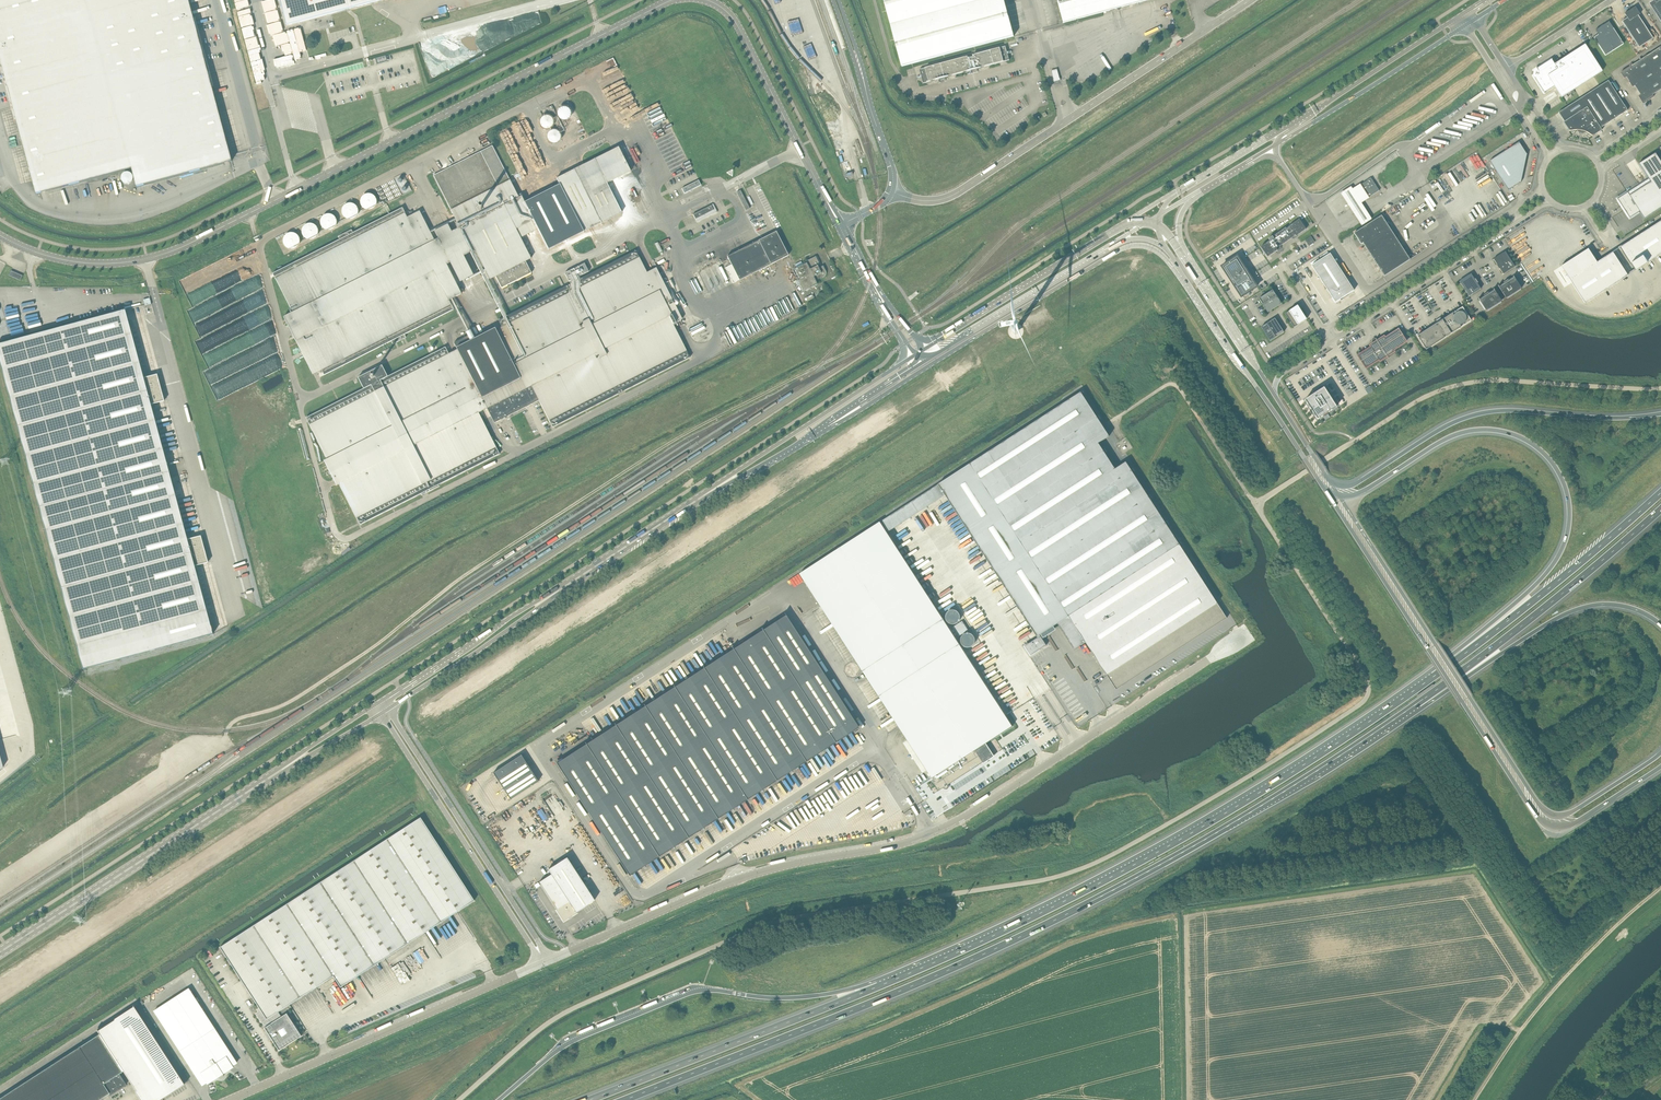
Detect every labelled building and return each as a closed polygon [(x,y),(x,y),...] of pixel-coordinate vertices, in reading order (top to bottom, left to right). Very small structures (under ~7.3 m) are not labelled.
[(188,0),(0,0),(0,59),(36,194),(131,168),(136,187),(232,161),(188,0)] [(280,8),(278,0),(270,0),(272,10),(280,8)] [(287,26),(382,0),(280,0),(287,26)] [(1014,36),(1004,0),(884,0),(902,66),(1014,36)] [(1148,0),(1057,0),(1063,23),(1148,0)] [(1649,3),(1652,8),(1660,21),(1660,0),(1655,0),(1649,3)] [(1640,14),(1635,7),(1624,14),(1625,15),(1626,15),(1627,18),(1622,21),(1639,48),(1653,38),(1638,15),(1640,14)] [(286,31),(283,19),(280,9),(268,12),(274,34),(286,31)] [(1605,56),(1623,44),(1613,28),(1609,21),(1595,30),(1598,35),(1594,38),(1605,56)] [(254,60),(267,57),(259,24),(247,27),(254,60)] [(304,48),(310,46),(305,36),(300,38),(296,28),(294,29),(297,36),(293,37),(298,50),(297,47),(303,45),(304,48)] [(277,45),(287,43),(286,35),(275,37),(277,45)] [(1602,71),(1588,49),(1585,44),(1555,64),(1552,60),(1552,59),(1536,69),(1536,70),(1536,69),(1538,72),(1537,76),(1535,77),(1534,76),(1534,77),(1545,93),(1545,92),(1554,86),(1562,98),(1602,71)] [(1009,60),(1006,46),(973,55),(973,57),(968,58),(968,56),(919,69),(923,83),(1009,60)] [(1621,73),(1624,78),(1626,77),(1632,87),(1634,86),(1640,95),(1638,96),(1640,98),(1643,104),(1651,98),(1652,95),(1660,89),(1660,47),(1621,73)] [(385,56),(375,58),(376,64),(387,62),(385,56)] [(260,65),(263,74),(265,74),(262,60),(256,61),(257,66),(260,65)] [(1060,78),(1058,73),(1057,69),(1051,71),(1054,80),(1053,80),(1054,82),(1060,80),(1060,78)] [(1608,81),(1581,98),(1558,113),(1564,122),(1563,122),(1569,130),(1570,131),(1569,131),(1569,132),(1571,131),(1573,130),(1574,130),(1576,130),(1577,130),(1579,132),(1581,133),(1584,133),(1586,132),(1588,133),(1589,134),(1590,134),(1591,135),(1592,137),(1593,136),(1592,136),(1593,135),(1594,136),(1602,130),(1600,128),(1627,110),(1608,81)] [(567,119),(576,116),(572,105),(563,109),(567,119)] [(544,118),(548,128),(559,124),(555,114),(544,118)] [(561,139),(561,138),(564,137),(563,130),(556,131),(557,136),(554,136),(554,140),(561,139)] [(1527,154),(1526,154),(1519,142),(1490,161),(1509,190),(1520,183),(1521,183),(1527,154)] [(518,198),(492,146),(433,175),(460,227),(451,232),(448,224),(434,231),(438,238),(434,240),(419,211),(407,217),(402,208),(353,233),(351,230),(338,236),(340,240),(273,273),(292,312),(283,316),(312,375),(322,370),(324,375),(391,341),(393,344),(406,337),(404,334),(453,309),(449,300),(461,294),(447,264),(450,262),(460,281),(473,275),(464,256),(475,250),(490,279),(496,276),(501,288),(531,273),(525,261),(531,259),(520,238),(538,229),(548,249),(621,213),(607,183),(630,171),(618,147),(557,178),(560,184),(524,202),(521,196),(518,198)] [(1655,153),(1639,164),(1651,182),(1630,195),(1628,192),(1617,199),(1630,218),(1639,211),(1644,219),(1660,208),(1660,162),(1655,153)] [(1369,198),(1380,191),(1371,177),(1360,184),(1369,198)] [(684,193),(701,185),(698,180),(682,189),(684,193)] [(1369,198),(1360,184),(1352,190),(1350,187),(1340,194),(1361,227),(1372,220),(1361,204),(1370,198),(1369,198)] [(746,211),(750,208),(740,190),(736,192),(746,211)] [(367,195),(365,198),(364,200),(364,203),(364,204),(365,206),(366,208),(369,209),(373,210),(375,209),(378,208),(379,205),(380,202),(380,199),(378,197),(375,194),(373,194),(371,194),(369,194),(367,195)] [(346,208),(349,217),(363,213),(360,203),(346,208)] [(697,222),(717,212),(713,204),(711,205),(693,214),(697,222)] [(1410,259),(1382,215),(1354,233),(1354,234),(1355,235),(1361,244),(1363,243),(1384,276),(1410,259)] [(1270,241),(1261,247),(1268,257),(1278,250),(1277,250),(1280,248),(1279,247),(1293,237),(1292,237),(1295,235),(1296,236),(1306,229),(1299,219),(1289,226),(1287,228),(1286,227),(1272,236),(1269,239),(1270,241)] [(1620,247),(1635,270),(1660,253),(1660,220),(1620,247)] [(315,224),(311,226),(313,230),(308,233),(310,238),(320,233),(315,224)] [(739,280),(788,256),(776,232),(727,256),(731,264),(739,280)] [(1311,237),(1306,240),(1309,245),(1314,242),(1311,237)] [(1613,253),(1597,263),(1588,249),(1562,266),(1585,303),(1628,276),(1613,253)] [(647,273),(636,251),(498,320),(502,327),(476,339),(473,333),(454,343),(457,349),(448,354),(445,347),(387,376),(382,365),(358,377),(364,388),(306,418),(327,459),(324,460),(337,485),(339,483),(360,524),(421,493),(422,495),(439,486),(438,485),(499,454),(478,413),(487,409),(494,423),(539,400),(553,427),(690,357),(669,316),(671,315),(675,323),(682,319),(656,268),(647,273)] [(1503,274),(1515,267),(1505,252),(1493,259),(1497,265),(1496,265),(1499,269),(1500,269),(1503,274)] [(1330,254),(1312,265),(1332,298),(1331,298),(1332,298),(1335,302),(1340,299),(1341,300),(1340,299),(1354,290),(1330,254)] [(820,267),(819,265),(820,264),(815,256),(802,263),(803,265),(794,269),(798,276),(796,277),(803,291),(817,284),(815,281),(819,278),(820,279),(823,278),(824,277),(825,277),(825,276),(826,275),(826,274),(826,273),(826,272),(826,271),(825,271),(823,266),(820,267)] [(1242,297),(1257,287),(1237,256),(1222,266),(1242,297)] [(569,281),(589,271),(584,263),(565,273),(569,281)] [(739,280),(731,264),(725,268),(733,284),(739,280)] [(21,281),(23,276),(11,271),(9,275),(21,281)] [(1459,281),(1464,289),(1469,296),(1481,289),(1477,283),(1478,283),(1477,282),(1475,279),(1471,274),(1459,281)] [(1521,288),(1513,276),(1513,277),(1508,280),(1508,279),(1507,280),(1504,282),(1504,283),(1499,286),(1498,286),(1506,298),(1521,288)] [(1501,301),(1494,289),(1493,289),(1494,290),(1489,293),(1488,293),(1488,292),(1484,295),(1484,296),(1479,299),(1479,298),(1478,298),(1486,311),(1502,301),(1501,301)] [(1259,299),(1263,304),(1268,312),(1282,303),(1276,295),(1273,290),(1259,299)] [(150,298),(143,299),(145,306),(151,304),(150,298)] [(1304,316),(1302,312),(1300,309),(1298,305),(1296,307),(1290,311),(1285,314),(1290,320),(1294,327),(1298,324),(1299,324),(1307,319),(1304,316)] [(1440,317),(1436,320),(1438,323),(1417,336),(1426,349),(1471,320),(1462,307),(1442,320),(1440,317)] [(0,344),(0,360),(83,669),(213,634),(195,566),(208,562),(201,536),(188,539),(151,404),(164,401),(161,387),(161,386),(160,385),(157,374),(144,378),(126,310),(0,344)] [(1275,318),(1273,319),(1267,323),(1261,327),(1270,341),(1276,337),(1284,332),(1275,318)] [(1406,342),(1401,334),(1398,329),(1385,338),(1384,336),(1377,341),(1376,339),(1374,340),(1375,342),(1370,345),(1371,347),(1358,356),(1366,367),(1379,359),(1380,361),(1394,352),(1393,350),(1406,342)] [(1305,400),(1317,419),(1337,407),(1331,398),(1332,398),(1329,393),(1328,394),(1324,387),(1305,400)] [(993,449),(880,522),(887,532),(945,495),(1038,638),(1025,646),(1031,655),(1046,645),(1047,645),(1040,635),(1058,623),(1074,649),(1086,642),(1116,689),(1227,618),(1081,392),(993,449)] [(880,522),(800,574),(908,740),(927,770),(932,778),(933,778),(934,779),(933,780),(939,790),(944,787),(944,788),(946,789),(947,788),(948,788),(948,787),(948,786),(948,785),(983,762),(975,750),(1013,726),(948,626),(887,532),(880,522)] [(946,616),(946,617),(946,618),(946,619),(947,620),(947,621),(948,622),(949,622),(949,623),(950,623),(951,624),(952,624),(953,624),(954,624),(955,624),(956,624),(956,623),(957,623),(958,622),(959,621),(959,620),(960,620),(960,619),(960,618),(960,617),(960,616),(960,615),(960,614),(959,613),(959,612),(958,612),(958,611),(957,611),(956,610),(955,610),(954,610),(953,610),(952,610),(951,610),(950,610),(949,611),(948,612),(947,613),(947,614),(946,615),(946,616)] [(786,615),(784,615),(557,763),(629,875),(858,728),(786,615)] [(962,621),(953,627),(959,636),(968,630),(962,621)] [(961,640),(961,641),(961,642),(961,643),(962,643),(962,644),(963,645),(963,646),(964,646),(965,647),(966,647),(967,647),(968,647),(969,647),(970,647),(971,647),(972,646),(973,646),(973,645),(974,645),(974,644),(975,643),(975,642),(975,641),(975,640),(975,639),(975,638),(974,637),(974,636),(973,635),(972,634),(971,634),(970,633),(969,633),(968,633),(967,633),(966,633),(965,633),(965,634),(964,634),(963,635),(962,636),(962,637),(961,637),(961,638),(961,639),(961,640)] [(1207,652),(1198,658),(1199,661),(1208,655),(1207,652)] [(1117,724),(1129,717),(1127,714),(1116,721),(1117,724)] [(538,781),(521,755),(493,773),(510,799),(538,781)] [(340,987),(474,900),(420,817),(220,947),(260,1010),(255,1013),(261,1023),(262,1022),(265,1027),(264,1028),(268,1034),(271,1039),(279,1050),(301,1036),(287,1013),(281,1017),(278,1012),(333,976),(340,987)] [(564,921),(577,913),(576,912),(594,900),(567,857),(548,869),(551,874),(539,882),(556,909),(564,921)] [(189,988),(154,1010),(180,1051),(197,1076),(201,1073),(208,1084),(218,1077),(219,1076),(220,1076),(221,1076),(222,1075),(222,1074),(223,1073),(233,1067),(227,1057),(231,1054),(215,1028),(189,988)] [(98,1034),(0,1098),(0,1099),(98,1099),(108,1093),(110,1095),(126,1085),(119,1073),(121,1072),(122,1071),(141,1099),(159,1099),(184,1084),(134,1006),(96,1031),(98,1034)]
